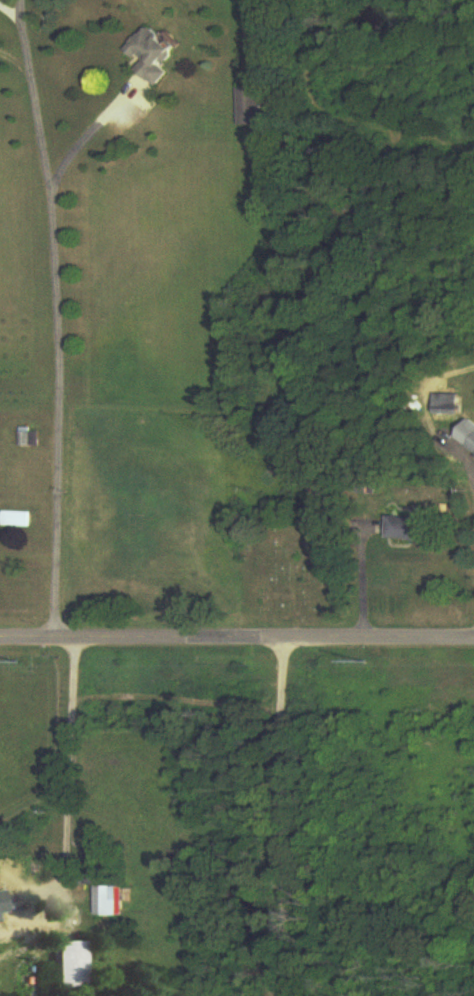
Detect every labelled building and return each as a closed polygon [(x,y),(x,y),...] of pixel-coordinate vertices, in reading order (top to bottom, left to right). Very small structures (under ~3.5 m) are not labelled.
[(138,71),(158,89),(171,75),(164,68),(178,53),(150,28),(128,51),(144,65),(138,71)] [(463,388),(438,388),(438,424),(462,424),(463,388)] [(23,447),(42,448),(42,430),(24,429),(23,447)] [(102,523),(111,523),(111,505),(102,505),(102,523)] [(33,513),(6,513),(6,529),(33,529),(33,513)] [(427,518),(388,518),(388,541),(427,541),(427,518)] [(14,930),(31,898),(0,882),(0,923),(14,930)] [(102,917),(126,917),(126,886),(102,886),(102,917)] [(88,942),(58,942),(58,993),(88,993),(88,942)]
